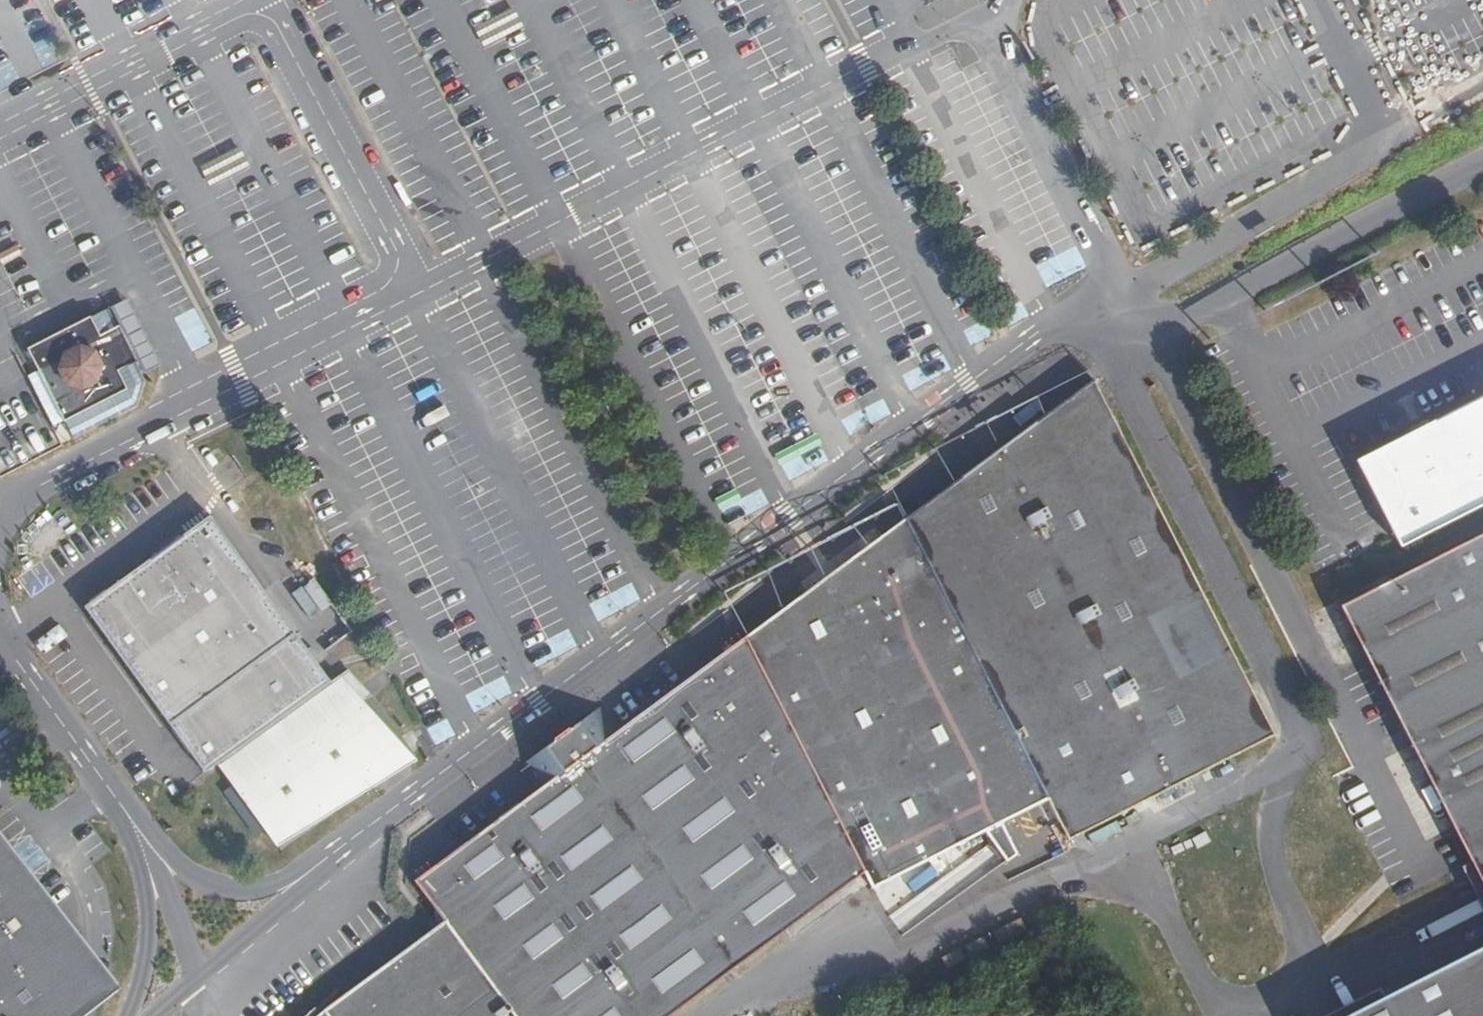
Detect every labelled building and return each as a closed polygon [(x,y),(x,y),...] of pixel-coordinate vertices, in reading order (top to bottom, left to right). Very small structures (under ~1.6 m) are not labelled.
[(26,347),(73,441),(133,410),(144,379),(107,305),(26,347)] [(1087,381),(997,449),(905,517),(823,577),(744,636),(618,729),(600,706),(562,734),(519,767),(536,789),(414,882),(443,920),(383,964),(320,1011),(315,1015),(665,1015),(859,872),(868,888),(1041,798),(1062,840),(1268,734),(1087,381)] [(1351,459),(1394,545),(1482,501),(1482,391),(1351,459)] [(294,635),(209,518),(84,610),(128,670),(168,726),(203,774),(221,761),(329,683),(294,635)] [(1334,606),(1482,899),(1482,529),(1334,606)] [(312,581),(291,597),(314,628),(330,650),(350,633),(312,581)] [(364,686),(351,668),(329,683),(221,761),(279,842),(388,763),(392,742),(360,699),(364,686)] [(57,1009),(63,989),(68,965),(66,951),(64,938),(56,923),(0,849),(0,1015),(53,1015),(57,1009)] [(1285,1011),(1287,1015),(1472,1015),(1482,1011),(1482,909),(1285,1011)]
